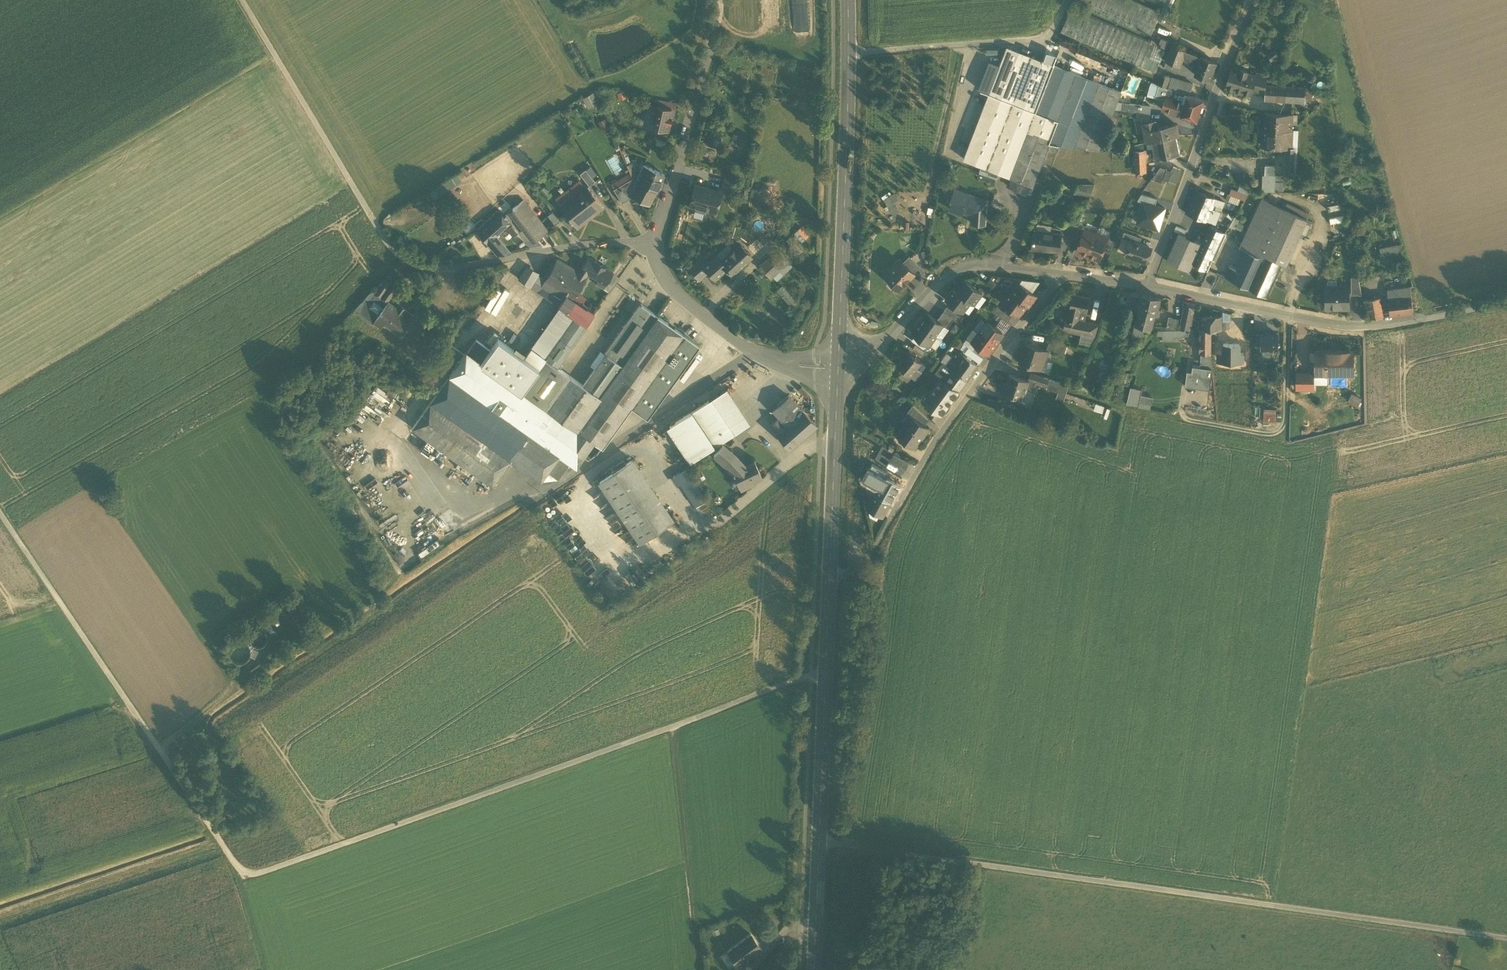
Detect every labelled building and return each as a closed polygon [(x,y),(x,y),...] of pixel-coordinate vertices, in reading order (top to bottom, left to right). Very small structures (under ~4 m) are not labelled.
[(1158,18),(1161,10),(1137,0),(1074,0),(1073,3),(1150,36),(1158,18)] [(1163,7),(1161,10),(1158,18),(1165,21),(1174,0),(1165,0),(1163,7)] [(1060,32),(1155,72),(1166,47),(1158,44),(1071,7),(1060,32)] [(1158,44),(1166,47),(1168,40),(1161,37),(1158,44)] [(1166,60),(1180,65),(1182,58),(1186,49),(1172,44),(1166,60)] [(1000,65),(990,93),(1036,111),(1054,64),(1046,61),(1008,46),(1000,65)] [(1195,74),(1209,79),(1216,61),(1186,49),(1182,58),(1199,64),(1195,74)] [(1046,61),(1054,64),(1057,56),(1049,53),(1046,61)] [(1164,66),(1177,72),(1180,65),(1166,60),(1164,66)] [(980,90),(990,93),(1000,65),(991,62),(980,90)] [(1054,64),(1036,111),(1058,120),(1076,73),(1054,64)] [(1226,85),(1250,92),(1251,88),(1256,74),(1247,72),(1248,70),(1240,67),(1240,69),(1232,67),(1226,85)] [(1251,88),(1265,92),(1265,83),(1268,75),(1256,71),(1256,74),(1251,88)] [(1061,144),(1074,146),(1099,82),(1076,73),(1058,120),(1049,143),(1061,144)] [(1169,87),(1189,94),(1193,82),(1172,76),(1169,87)] [(1121,90),(1099,82),(1074,146),(1099,149),(1114,108),(1121,90)] [(1265,97),(1304,100),(1305,86),(1265,83),(1265,92),(1265,97)] [(1166,96),(1168,89),(1159,85),(1157,94),(1166,96)] [(1162,109),(1172,112),(1176,99),(1179,91),(1168,88),(1168,89),(1166,96),(1162,109)] [(622,90),(616,92),(619,99),(626,97),(625,91),(622,90)] [(598,101),(593,91),(582,97),(587,107),(598,101)] [(1179,91),(1176,99),(1185,102),(1187,94),(1179,91)] [(1010,176),(1036,111),(990,93),(964,159),(982,166),(997,171),(1010,176)] [(1203,99),(1187,94),(1185,102),(1181,115),(1197,119),(1203,99)] [(671,110),(674,110),(675,103),(658,99),(656,106),(671,110)] [(1181,115),(1185,102),(1176,99),(1172,112),(1181,115)] [(648,124),(667,128),(671,110),(656,106),(649,104),(647,112),(650,113),(648,124)] [(1138,104),(1137,110),(1150,112),(1151,105),(1138,104)] [(1149,121),(1150,112),(1137,110),(1136,116),(1141,117),(1143,122),(1149,121)] [(1049,143),(1058,120),(1036,111),(1010,176),(1013,178),(1030,184),(1033,185),(1049,143)] [(1265,111),(1264,128),(1276,128),(1277,112),(1265,111)] [(1277,112),(1276,128),(1291,129),(1292,113),(1277,112)] [(610,128),(605,118),(598,121),(603,132),(610,128)] [(1147,141),(1151,140),(1164,137),(1161,127),(1157,127),(1155,119),(1150,121),(1149,121),(1143,122),(1147,141)] [(1161,127),(1164,137),(1176,134),(1178,133),(1176,124),(1161,127)] [(1275,147),(1276,128),(1264,128),(1263,146),(1275,147)] [(1290,147),(1291,129),(1276,128),(1275,147),(1287,147),(1290,147)] [(1180,153),(1176,134),(1164,137),(1168,156),(1180,153)] [(1168,156),(1164,137),(1151,140),(1156,159),(1168,156)] [(1134,144),(1136,172),(1146,172),(1145,157),(1150,156),(1148,148),(1144,148),(1144,142),(1134,144)] [(1294,160),(1294,155),(1287,154),(1286,174),(1293,175),(1293,166),(1296,166),(1296,160),(1294,160)] [(627,165),(632,175),(637,172),(632,162),(627,165)] [(1170,179),(1176,181),(1182,162),(1175,163),(1170,179)] [(643,164),(635,182),(656,191),(664,174),(643,164)] [(1264,164),(1263,174),(1275,174),(1275,164),(1264,164)] [(590,165),(585,168),(592,177),(596,174),(590,165)] [(997,171),(982,166),(978,176),(993,181),(997,171)] [(580,173),(590,186),(595,181),(592,177),(585,168),(580,173)] [(611,183),(614,188),(619,185),(632,177),(629,172),(611,183)] [(1274,191),(1275,174),(1263,174),(1263,190),(1274,191)] [(632,177),(619,185),(622,190),(635,182),(633,176),(632,177)] [(734,180),(724,177),(721,188),(731,191),(734,180)] [(1026,193),(1030,184),(1013,178),(1010,187),(1026,193)] [(650,204),(656,191),(635,182),(622,190),(628,198),(632,196),(650,204)] [(1080,182),(1078,192),(1091,194),(1093,184),(1080,182)] [(695,208),(704,211),(707,208),(715,211),(720,191),(695,184),(689,204),(694,205),(695,208)] [(614,188),(622,202),(628,198),(622,190),(619,185),(614,188)] [(568,214),(578,226),(586,220),(584,217),(589,214),(591,216),(603,207),(587,187),(573,197),(572,196),(564,202),(572,211),(568,214)] [(893,200),(897,198),(891,188),(880,195),(892,214),(899,210),(893,200)] [(1240,198),(1244,200),(1248,194),(1232,188),(1229,194),(1240,198)] [(972,223),(984,224),(985,207),(989,208),(992,201),(981,197),(980,199),(955,189),(951,200),(953,201),(950,209),(963,215),(964,211),(973,214),(972,223)] [(1213,223),(1215,224),(1221,211),(1213,209),(1215,205),(1222,208),(1225,201),(1196,190),(1186,212),(1213,223)] [(1142,193),(1137,200),(1143,202),(1143,201),(1155,205),(1157,198),(1142,193)] [(1225,199),(1238,204),(1240,198),(1229,194),(1228,193),(1225,199)] [(1286,265),(1307,219),(1284,209),(1262,198),(1239,248),(1246,251),(1246,250),(1249,252),(1251,248),(1254,250),(1253,253),(1263,258),(1264,255),(1282,263),(1282,262),(1286,265)] [(512,208),(528,229),(539,220),(523,200),(512,208)] [(1155,205),(1143,201),(1143,202),(1137,222),(1157,228),(1160,217),(1162,218),(1165,208),(1155,205)] [(561,204),(568,214),(572,211),(564,202),(561,204)] [(1287,204),(1284,209),(1307,219),(1309,214),(1287,204)] [(532,242),(536,239),(528,229),(512,208),(508,211),(532,242)] [(503,216),(498,210),(492,215),(477,230),(498,254),(510,251),(495,235),(509,222),(503,216)] [(509,210),(503,216),(509,222),(515,216),(509,210)] [(547,216),(558,229),(564,224),(554,211),(547,216)] [(547,230),(539,220),(528,229),(536,239),(547,230)] [(475,228),(470,221),(461,227),(467,234),(475,228)] [(1065,233),(1074,236),(1078,226),(1067,223),(1065,233)] [(507,229),(514,236),(518,232),(511,225),(507,229)] [(1174,230),(1184,235),(1186,230),(1176,225),(1174,230)] [(1194,264),(1207,270),(1212,259),(1213,259),(1225,233),(1211,225),(1203,244),(1194,264)] [(1085,229),(1078,226),(1074,236),(1073,238),(1080,241),(1085,229)] [(1076,250),(1088,255),(1096,233),(1085,229),(1080,241),(1076,250)] [(1044,249),(1059,251),(1062,234),(1036,231),(1034,249),(1044,250),(1044,249)] [(1131,240),(1139,243),(1141,237),(1124,231),(1122,238),(1130,241),(1131,240)] [(1108,238),(1096,233),(1088,255),(1099,260),(1103,250),(1108,238)] [(1166,261),(1189,271),(1192,264),(1194,264),(1203,244),(1179,233),(1166,261)] [(1103,250),(1109,253),(1114,241),(1108,238),(1103,250)] [(1126,254),(1147,262),(1149,253),(1147,252),(1149,247),(1139,243),(1131,240),(1130,241),(1126,254)] [(732,251),(721,261),(720,261),(726,268),(731,274),(751,256),(740,243),(732,251)] [(1380,248),(1383,261),(1401,257),(1399,244),(1380,248)] [(726,245),(715,255),(721,261),(732,251),(726,245)] [(1246,251),(1237,271),(1232,281),(1248,289),(1263,258),(1253,253),(1254,250),(1251,248),(1249,252),(1246,250),(1246,251)] [(762,268),(770,278),(772,276),(788,261),(777,249),(759,265),(762,268)] [(714,278),(726,268),(720,261),(721,261),(715,255),(704,265),(703,265),(708,270),(714,278)] [(1264,255),(1263,258),(1248,289),(1266,297),(1282,263),(1264,255)] [(613,272),(588,257),(580,269),(598,280),(596,283),(603,288),(613,272)] [(903,264),(912,273),(920,266),(910,257),(903,264)] [(558,259),(546,279),(544,283),(565,295),(571,299),(576,291),(586,275),(579,271),(579,272),(558,259)] [(689,269),(699,279),(708,270),(703,265),(704,265),(700,259),(689,269)] [(887,278),(898,289),(913,273),(912,273),(903,264),(900,260),(890,270),(892,272),(887,278)] [(792,266),(788,261),(772,276),(776,280),(792,266)] [(519,278),(530,285),(537,273),(526,266),(519,278)] [(485,278),(495,285),(503,274),(493,267),(485,278)] [(1224,278),(1232,281),(1237,271),(1229,267),(1224,278)] [(619,277),(613,272),(603,288),(609,291),(619,277)] [(559,305),(565,295),(544,283),(546,279),(537,273),(530,285),(559,305)] [(1351,294),(1362,294),(1358,277),(1351,277),(1351,294)] [(384,278),(381,282),(388,287),(381,297),(387,301),(387,300),(397,287),(391,282),(384,278)] [(987,283),(996,290),(1000,285),(990,278),(987,283)] [(1019,284),(1032,293),(1039,283),(1022,280),(1019,284)] [(965,281),(957,292),(970,302),(970,303),(974,305),(981,295),(982,294),(965,281)] [(380,297),(381,297),(388,287),(381,282),(374,292),(373,293),(380,297)] [(1019,284),(1012,294),(1011,294),(1027,306),(1028,307),(1036,296),(1032,293),(1019,284)] [(788,301),(793,297),(782,285),(777,289),(788,301)] [(1326,298),(1326,309),(1342,309),(1342,307),(1345,305),(1349,305),(1348,286),(1336,287),(1336,289),(1326,290),(1326,291),(1324,293),(1324,296),(1326,298)] [(1388,290),(1389,299),(1410,296),(1409,288),(1388,290)] [(964,311),(970,303),(970,302),(957,292),(954,289),(946,300),(963,312),(964,311)] [(373,321),(387,301),(381,297),(380,297),(373,293),(374,292),(372,290),(355,308),(358,311),(359,313),(364,317),(366,316),(368,317),(368,320),(370,321),(373,321)] [(586,297),(576,291),(571,299),(574,301),(580,305),(586,297)] [(1019,316),(1027,306),(1011,294),(1012,294),(1010,293),(1002,303),(1019,316)] [(1127,306),(1139,309),(1142,297),(1130,294),(1127,306)] [(1139,309),(1155,313),(1156,313),(1160,298),(1142,294),(1142,297),(1139,309)] [(574,301),(571,299),(565,295),(559,305),(559,306),(567,311),(574,301)] [(974,305),(979,308),(986,298),(981,295),(974,305)] [(1073,296),(1068,318),(1068,319),(1077,321),(1079,310),(1086,312),(1089,299),(1073,296)] [(1412,313),(1410,296),(1389,299),(1391,315),(1412,313)] [(1366,300),(1370,318),(1383,316),(1379,298),(1366,300)] [(387,300),(387,301),(373,321),(380,326),(382,323),(384,321),(401,333),(406,325),(407,326),(407,325),(414,315),(406,309),(406,308),(399,303),(396,307),(387,300)] [(573,316),(580,305),(574,301),(567,311),(573,316)] [(1186,302),(1184,314),(1193,316),(1195,304),(1186,302)] [(545,358),(539,366),(522,390),(594,442),(601,447),(630,406),(682,333),(641,303),(605,354),(595,368),(583,384),(560,368),(556,366),(559,362),(586,324),(575,317),(545,358)] [(974,305),(970,303),(964,311),(969,314),(975,306),(974,305)] [(573,316),(575,317),(586,324),(594,313),(586,308),(585,309),(580,305),(573,316)] [(559,306),(530,346),(545,358),(575,317),(573,316),(567,311),(559,306)] [(947,306),(944,311),(954,319),(956,321),(960,316),(947,306)] [(1002,317),(1007,322),(1011,316),(997,306),(993,311),(1002,317)] [(1152,328),(1155,313),(1139,309),(1133,331),(1145,334),(1147,327),(1152,328)] [(1084,322),(1086,312),(1079,310),(1077,321),(1068,319),(1068,318),(1066,318),(1064,330),(1081,334),(1083,334),(1086,323),(1084,322)] [(947,328),(954,319),(944,311),(937,320),(944,326),(947,328)] [(927,313),(920,323),(936,336),(941,339),(949,329),(947,328),(944,326),(937,320),(927,313)] [(1190,330),(1193,316),(1184,314),(1181,324),(1180,330),(1189,330),(1190,330)] [(1199,330),(1200,330),(1211,330),(1226,330),(1226,321),(1221,320),(1221,316),(1199,316),(1199,330)] [(994,327),(1003,334),(1011,324),(1007,322),(1002,317),(994,327)] [(974,328),(979,332),(996,344),(1003,334),(994,327),(986,321),(986,322),(981,319),(974,328)] [(1170,330),(1180,330),(1181,324),(1178,324),(1179,320),(1173,319),(1170,330)] [(384,321),(382,323),(400,336),(408,327),(407,325),(407,326),(406,325),(401,333),(384,321)] [(930,345),(936,336),(920,323),(912,333),(915,335),(929,346),(930,345)] [(1083,334),(1095,336),(1098,325),(1086,323),(1083,334)] [(961,328),(955,324),(950,330),(957,335),(961,328)] [(974,328),(967,338),(972,341),(979,332),(974,328)] [(1162,335),(1162,341),(1173,341),(1173,338),(1181,338),(1181,336),(1188,336),(1189,330),(1180,330),(1170,330),(1166,330),(1156,331),(1156,335),(1162,335)] [(1211,353),(1211,330),(1200,330),(1200,341),(1196,341),(1196,345),(1200,345),(1200,353),(1202,353),(1211,353)] [(1143,340),(1145,334),(1133,331),(1132,337),(1143,340)] [(989,354),(996,344),(979,332),(972,341),(977,346),(987,353),(989,354)] [(699,345),(682,333),(630,406),(647,418),(699,345)] [(1091,348),(1095,336),(1083,334),(1081,334),(1078,346),(1091,348)] [(1271,349),(1278,349),(1278,334),(1261,334),(1261,345),(1261,348),(1262,349),(1271,349)] [(925,350),(929,346),(915,335),(912,340),(925,350)] [(936,336),(930,345),(936,349),(943,340),(941,339),(936,336)] [(466,351),(522,390),(539,366),(523,355),(521,354),(515,361),(507,356),(512,348),(496,337),(488,348),(475,338),(466,351)] [(1052,352),(1063,355),(1068,342),(1052,337),(1048,350),(1052,352)] [(964,343),(963,343),(957,338),(953,344),(960,349),(964,343)] [(964,343),(969,347),(974,350),(977,346),(972,341),(967,338),(963,343),(964,343)] [(1020,362),(1040,369),(1046,350),(1027,343),(1020,362)] [(912,348),(922,356),(925,351),(916,344),(912,348)] [(1223,353),(1223,363),(1239,363),(1239,353),(1239,344),(1223,344),(1223,353)] [(539,366),(545,358),(530,346),(529,346),(523,355),(539,366)] [(974,350),(983,357),(987,353),(977,346),(974,350)] [(983,357),(974,350),(969,347),(965,352),(979,363),(983,357)] [(521,354),(512,348),(507,356),(515,361),(521,354)] [(966,380),(978,365),(956,349),(951,356),(945,363),(945,364),(954,371),(966,380)] [(595,368),(605,354),(600,350),(589,364),(595,368)] [(1045,371),(1052,352),(1048,350),(1046,350),(1040,369),(1045,371)] [(1316,350),(1316,352),(1316,361),(1316,374),(1327,374),(1352,374),(1352,351),(1316,350)] [(576,467),(583,456),(594,442),(522,390),(466,351),(449,375),(504,415),(503,416),(528,433),(559,455),(570,463),(576,467)] [(920,372),(916,368),(922,362),(909,352),(898,365),(904,370),(910,375),(912,377),(915,379),(921,372),(920,372)] [(945,363),(951,356),(947,353),(941,361),(945,363)] [(1201,368),(1213,370),(1211,353),(1202,353),(1201,368)] [(926,365),(922,362),(916,368),(920,372),(926,365)] [(936,372),(943,377),(944,376),(948,379),(954,371),(945,364),(942,363),(936,372)] [(1186,386),(1204,389),(1206,377),(1211,378),(1213,370),(1201,368),(1194,367),(1193,375),(1188,375),(1186,386)] [(907,382),(912,377),(910,375),(904,370),(900,376),(907,382)] [(1132,374),(1122,370),(1118,382),(1129,385),(1132,374)] [(945,383),(957,391),(966,380),(954,371),(948,379),(945,383)] [(1036,384),(1042,386),(1045,377),(1032,373),(1029,381),(1036,384)] [(1023,400),(1026,390),(1029,381),(1011,374),(1007,384),(1005,384),(1002,392),(1012,396),(1023,400)] [(1091,376),(1084,374),(1080,385),(1087,388),(1091,376)] [(1297,388),(1313,388),(1313,374),(1297,374),(1297,388)] [(1327,383),(1327,374),(1316,374),(1316,383),(1327,383)] [(449,375),(429,402),(509,460),(528,433),(503,416),(504,415),(449,375)] [(925,402),(941,414),(958,392),(957,391),(945,383),(948,379),(944,376),(943,377),(941,379),(931,393),(934,394),(928,403),(925,401),(925,402)] [(1042,386),(1048,388),(1051,379),(1045,377),(1042,386)] [(1060,392),(1063,383),(1051,379),(1048,388),(1058,391),(1060,392)] [(413,387),(417,390),(421,384),(417,381),(413,387)] [(1036,384),(1029,381),(1026,390),(1033,392),(1036,384)] [(1060,392),(1066,394),(1069,385),(1063,383),(1060,392)] [(1142,390),(1131,387),(1126,404),(1138,406),(1139,402),(1141,395),(1142,390)] [(708,400),(731,434),(749,423),(726,388),(708,400)] [(1106,396),(1117,399),(1119,391),(1109,388),(1106,396)] [(1064,401),(1066,394),(1060,392),(1058,391),(1056,399),(1064,401)] [(931,393),(925,401),(928,403),(934,394),(931,393)] [(1362,398),(1352,393),(1347,401),(1357,406),(1362,398)] [(1153,398),(1141,395),(1139,402),(1151,404),(1152,405),(1153,398)] [(780,417),(786,425),(802,411),(792,399),(776,413),(780,417)] [(708,400),(691,411),(714,446),(731,434),(708,400)] [(492,484),(509,460),(429,402),(412,427),(492,484)] [(1105,406),(1096,403),(1093,410),(1103,413),(1105,406)] [(911,415),(925,424),(929,419),(913,404),(907,413),(911,415)] [(1263,421),(1275,421),(1276,407),(1264,407),(1263,421)] [(693,460),(714,446),(691,411),(670,425),(693,460)] [(815,425),(802,411),(786,425),(784,427),(797,442),(815,425)] [(897,434),(915,447),(929,427),(925,424),(911,415),(914,418),(909,425),(906,422),(897,434)] [(914,418),(911,415),(906,422),(909,425),(914,418)] [(771,425),(778,432),(784,427),(786,425),(780,417),(771,425)] [(797,442),(784,427),(778,432),(791,447),(797,442)] [(540,482),(547,471),(559,455),(528,433),(509,460),(540,482)] [(446,453),(427,439),(424,444),(443,458),(446,453)] [(601,447),(594,442),(583,456),(587,459),(597,453),(601,447)] [(439,463),(443,458),(423,444),(420,449),(439,463)] [(723,460),(733,471),(741,467),(729,454),(731,452),(723,444),(715,453),(723,460)] [(890,461),(906,469),(910,462),(894,454),(890,461)] [(570,463),(559,455),(547,471),(558,479),(570,463)] [(599,481),(639,541),(672,519),(632,459),(599,481)] [(742,476),(746,485),(753,482),(751,480),(761,475),(755,461),(741,467),(733,471),(737,479),(742,476)] [(872,464),(870,469),(885,477),(888,472),(872,464)] [(680,484),(695,506),(705,500),(706,499),(686,468),(671,478),(677,486),(680,484)] [(899,485),(885,477),(870,469),(864,479),(879,488),(876,493),(890,501),(899,485)] [(742,476),(737,479),(742,487),(746,485),(742,476)] [(880,514),(883,515),(890,502),(890,501),(876,493),(875,493),(868,507),(869,508),(880,514)] [(711,510),(705,500),(695,506),(701,516),(711,510)] [(877,520),(880,514),(869,508),(870,516),(877,520)] [(254,645),(257,646),(260,646),(263,644),(265,642),(267,639),(267,636),(266,633),(264,631),(261,629),(258,629),(255,629),(252,631),(250,634),(250,637),(250,640),(252,643),(254,645)] [(250,671),(253,676),(263,669),(260,664),(250,671)] [(728,949),(740,966),(750,959),(747,956),(761,946),(750,932),(728,949)]
